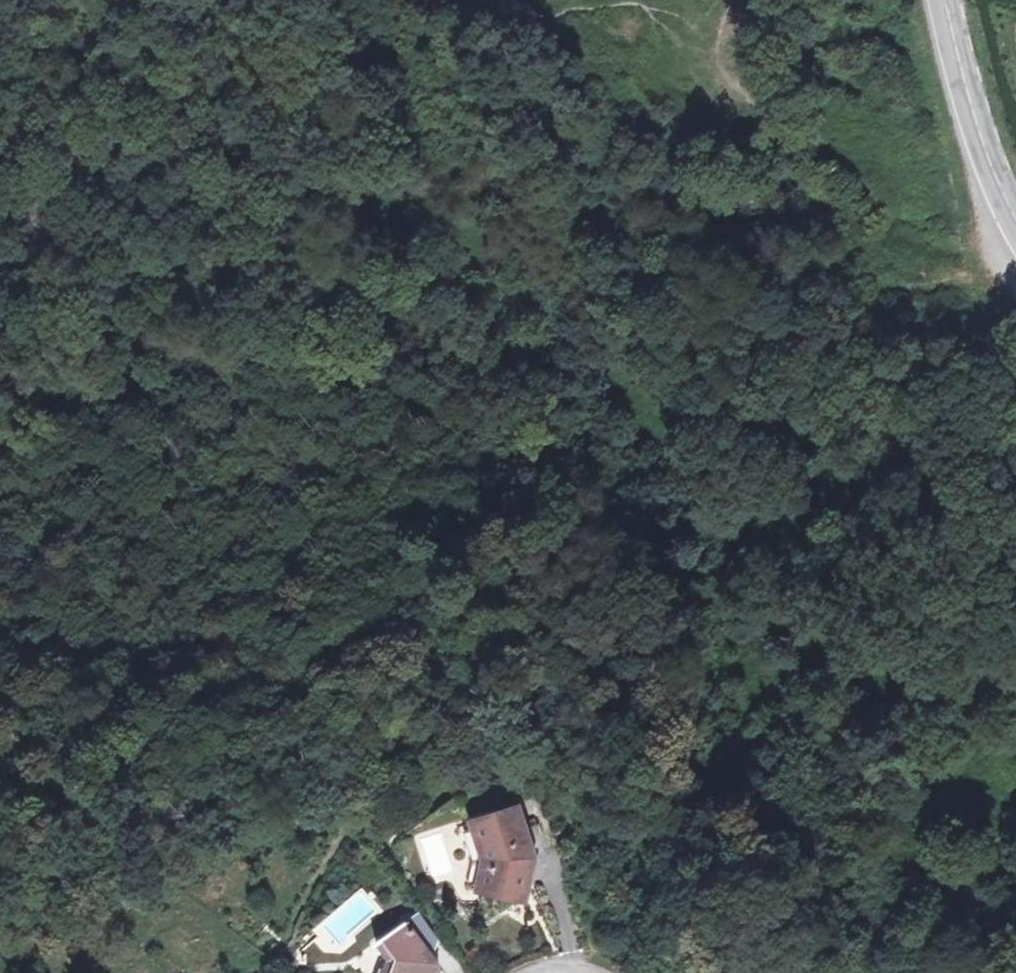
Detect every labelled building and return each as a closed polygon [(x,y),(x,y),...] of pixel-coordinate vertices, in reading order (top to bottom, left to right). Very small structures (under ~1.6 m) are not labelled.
[(480,886),(522,897),(531,856),(517,806),(477,818),(479,825),(488,857),(480,886)] [(466,829),(473,857),(467,883),(480,886),(488,857),(479,825),(466,829)] [(434,955),(426,949),(431,933),(413,905),(373,932),(387,952),(380,972),(427,972),(434,955)]
